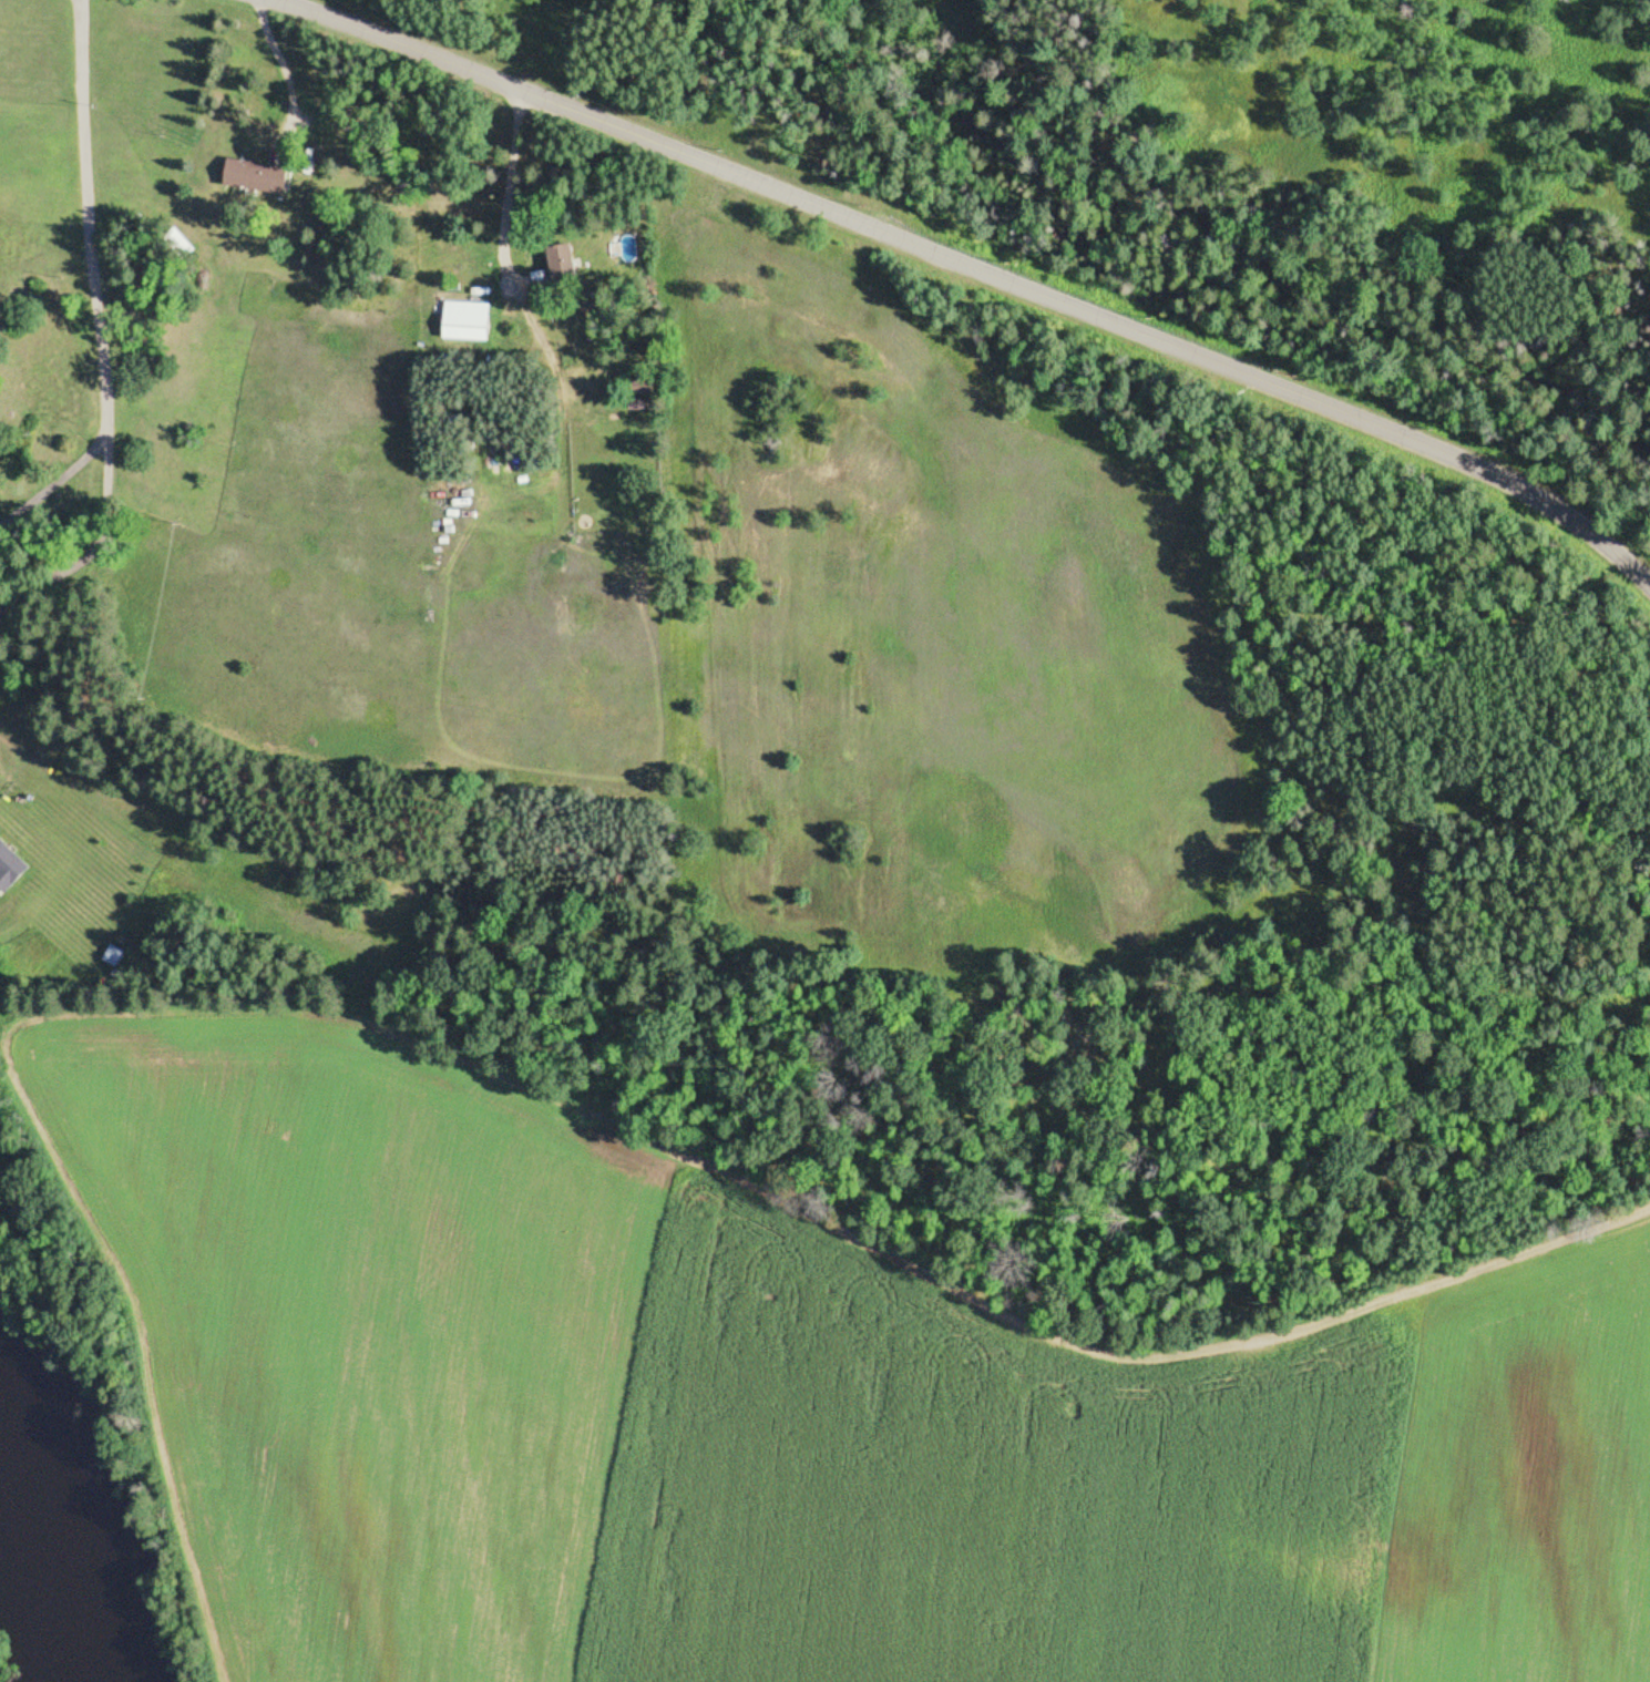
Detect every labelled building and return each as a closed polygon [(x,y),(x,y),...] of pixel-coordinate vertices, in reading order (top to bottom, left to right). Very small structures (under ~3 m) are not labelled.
[(226,189),(295,198),(299,170),(229,161),(226,189)] [(554,265),(555,277),(566,275),(564,263),(554,265)] [(445,305),(445,343),(489,343),(489,305),(445,305)] [(31,870),(0,840),(0,890),(1,889),(7,896),(31,870)]
